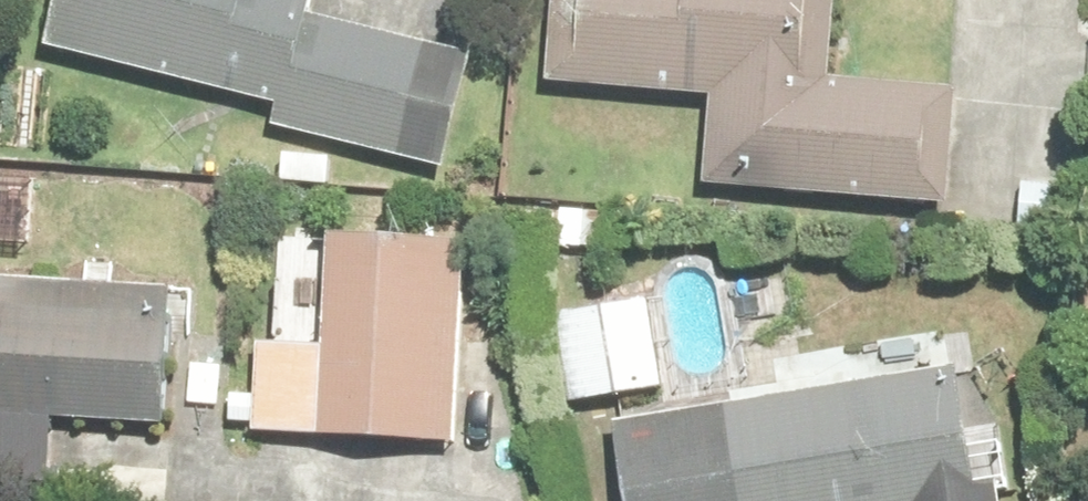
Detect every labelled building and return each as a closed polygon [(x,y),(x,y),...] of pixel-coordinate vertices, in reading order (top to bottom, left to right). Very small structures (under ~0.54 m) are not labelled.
[(204,0),(0,0),(0,102),(195,151),(191,162),(362,212),(395,102),(249,59),(261,15),(204,0)] [(589,0),(481,0),(470,135),(637,149),(631,233),(888,250),(895,136),(753,126),(763,15),(589,0)] [(1071,71),(1087,72),(1087,0),(1075,0),(1071,71)] [(386,485),(387,441),(387,440),(393,280),(255,276),(251,391),(182,390),(180,481),(386,485)] [(89,470),(92,345),(0,343),(0,468),(89,470)] [(576,347),(494,354),(504,458),(586,451),(576,347)] [(543,470),(546,500),(891,500),(883,431),(543,470)]
